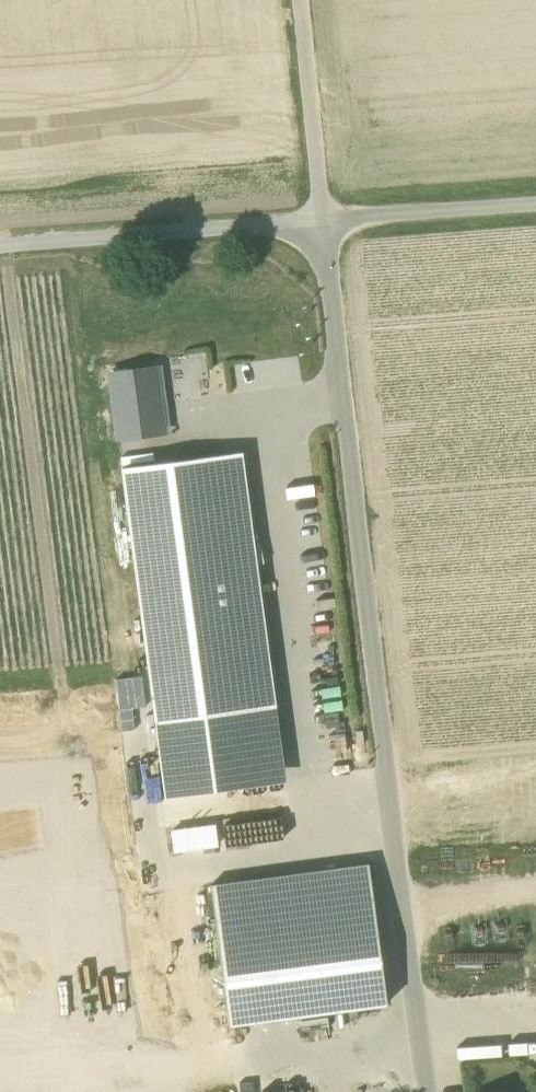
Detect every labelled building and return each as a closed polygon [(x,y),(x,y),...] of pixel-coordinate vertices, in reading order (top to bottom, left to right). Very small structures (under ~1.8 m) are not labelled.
[(107,347),(110,373),(149,367),(156,366),(153,341),(107,347)] [(152,387),(149,367),(110,373),(119,438),(158,432),(157,427),(152,387)] [(182,382),(152,387),(157,427),(187,423),(182,382)] [(242,452),(218,456),(252,710),(276,706),(242,452)] [(123,468),(157,722),(174,720),(252,710),(218,456),(140,466),(123,468)] [(114,679),(118,712),(132,710),(146,708),(142,675),(114,679)] [(252,710),(262,782),(286,779),(276,706),(252,710)] [(118,712),(121,734),(135,732),(132,710),(118,712)] [(157,722),(166,795),(262,782),(252,710),(174,720),(157,722)] [(170,830),(173,850),(217,844),(215,824),(170,830)] [(217,935),(228,1024),(387,1003),(375,914),(369,863),(210,884),(217,935)] [(111,1039),(92,898),(0,910),(0,1053),(111,1039)]
